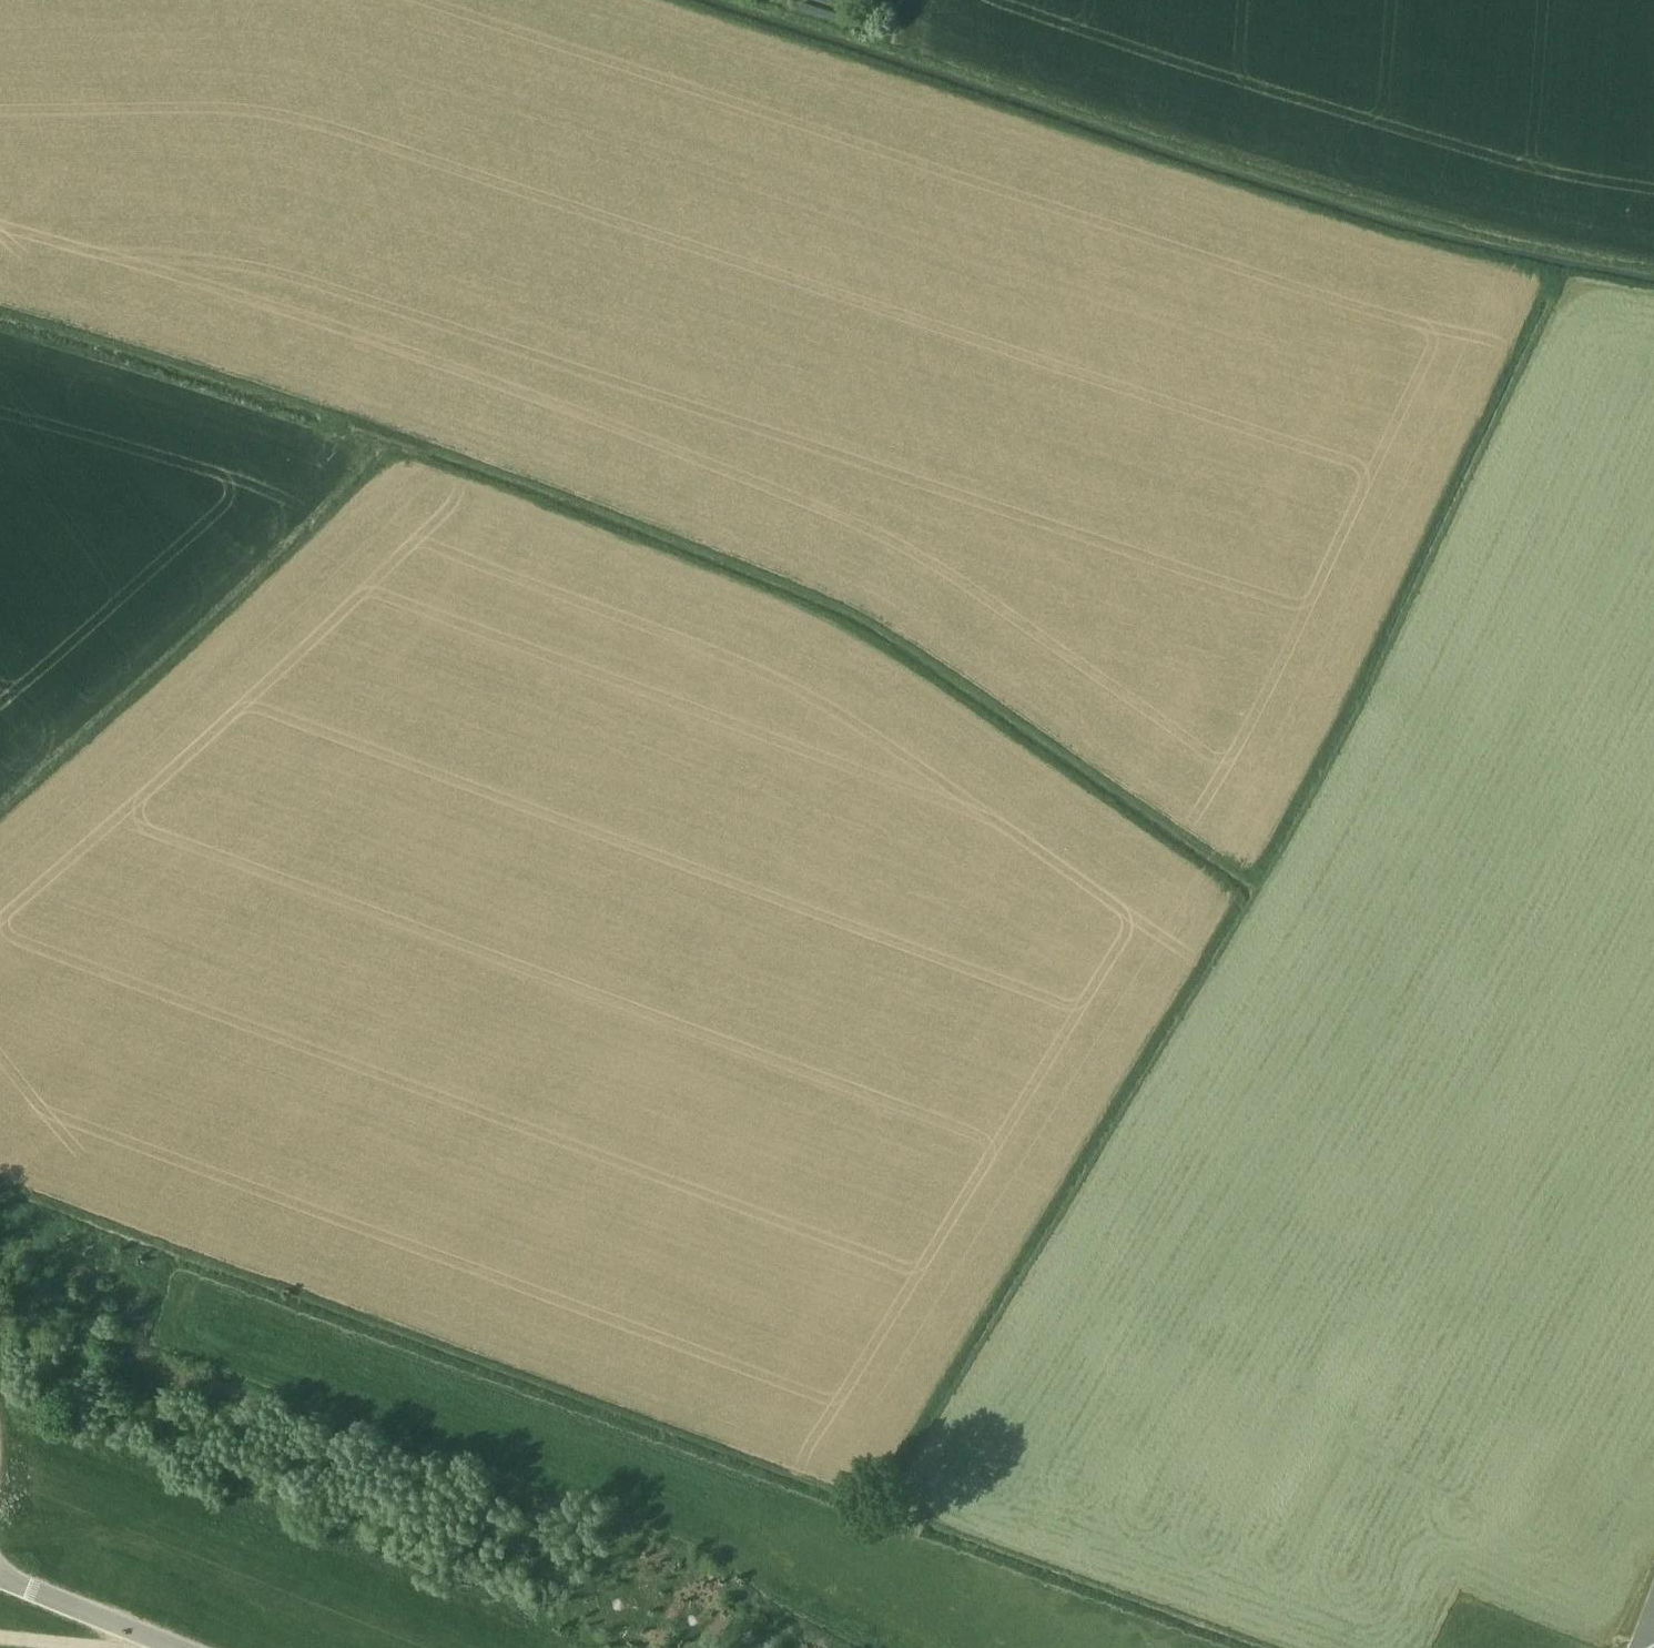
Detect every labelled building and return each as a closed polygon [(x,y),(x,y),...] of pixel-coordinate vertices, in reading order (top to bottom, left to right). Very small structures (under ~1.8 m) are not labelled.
[(1653,1560),(1617,1647),(1653,1647),(1653,1560)]
